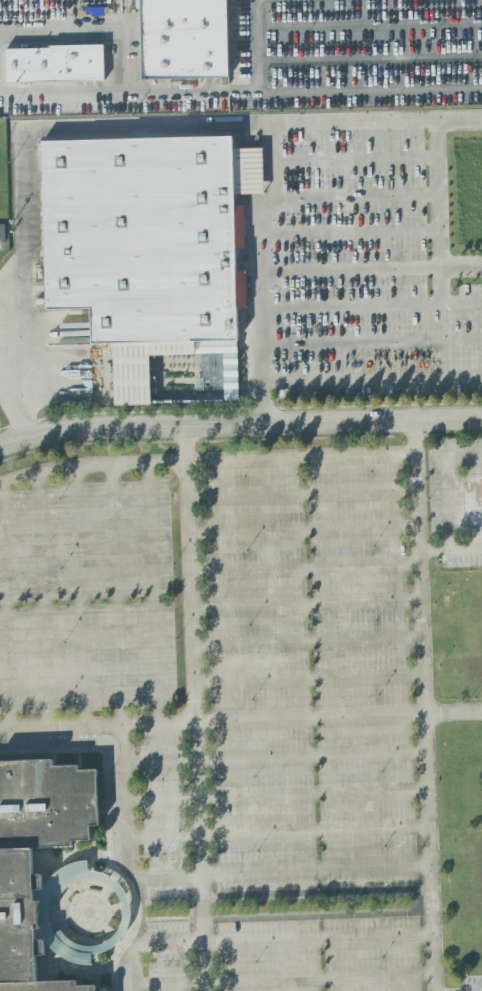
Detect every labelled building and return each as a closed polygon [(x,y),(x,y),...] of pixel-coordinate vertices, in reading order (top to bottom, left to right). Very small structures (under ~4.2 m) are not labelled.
[(144,83),(142,0),(230,0),(232,81),(144,83)] [(37,51),(109,50),(109,85),(38,86),(37,51)] [(47,147),(239,141),(239,152),(266,153),(267,197),(239,198),(246,408),(225,408),(225,359),(154,362),(155,408),(118,408),(116,350),(96,350),(95,314),(50,316),(47,147)] [(210,391),(223,390),(222,354),(212,354),(212,365),(209,365),(210,391)] [(478,476),(478,483),(464,483),(464,529),(481,529),(481,476),(478,476)] [(77,985),(77,990),(0,990),(0,764),(55,762),(55,769),(80,768),(80,774),(99,774),(101,830),(91,831),(92,847),(76,847),(76,854),(35,855),(40,986),(77,985)] [(59,865),(59,885),(54,885),(54,877),(44,877),(44,875),(34,875),(34,892),(48,892),(48,898),(62,898),(62,884),(81,884),(81,874),(87,874),(87,865),(59,865)]
